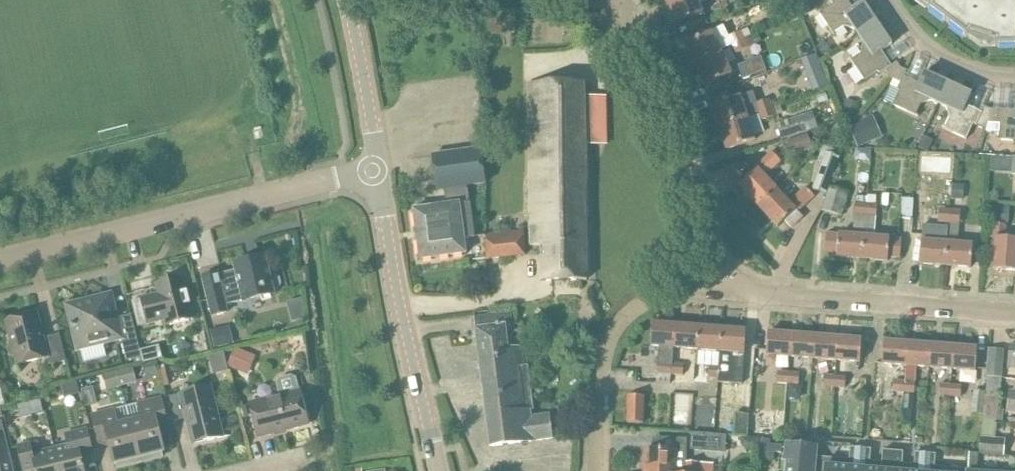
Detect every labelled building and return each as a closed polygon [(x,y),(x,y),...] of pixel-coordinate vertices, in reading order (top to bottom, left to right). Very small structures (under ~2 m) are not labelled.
[(667,3),(675,24),(703,14),(699,4),(711,0),(673,0),(667,3)] [(811,0),(806,0),(799,5),(805,15),(816,8),(811,0)] [(831,1),(833,4),(820,13),(835,36),(836,35),(834,33),(844,26),(855,29),(859,35),(878,23),(863,1),(853,8),(848,0),(833,0),(831,1)] [(932,4),(928,8),(967,37),(970,33),(996,41),(995,46),(1014,46),(1014,0),(929,0),(932,4)] [(892,44),(878,23),(859,35),(863,42),(861,53),(852,59),(850,57),(849,57),(864,80),(878,71),(880,73),(886,69),(891,78),(901,67),(897,62),(891,65),(882,51),(892,44)] [(733,46),(745,39),(752,35),(748,28),(729,38),(733,46)] [(712,31),(702,36),(684,44),(695,66),(722,52),(712,31)] [(745,39),(733,46),(737,54),(749,48),(745,39)] [(722,52),(695,66),(705,86),(732,73),(722,52)] [(805,68),(819,62),(816,55),(802,61),(805,68)] [(767,69),(762,56),(739,65),(744,78),(767,69)] [(939,103),(948,83),(925,72),(919,83),(904,76),(907,70),(901,67),(891,78),(901,82),(898,89),(900,90),(893,105),(918,116),(919,115),(916,114),(921,103),(931,100),(939,103)] [(543,280),(587,280),(585,145),(605,145),(605,96),(585,96),(585,83),(528,83),(530,244),(543,244),(543,280)] [(948,83),(939,103),(946,106),(950,117),(945,127),(942,126),(942,127),(967,139),(973,124),(976,125),(986,130),(988,123),(990,108),(985,106),(982,112),(966,105),(972,93),(948,83)] [(826,93),(817,97),(820,104),(829,100),(826,93)] [(719,127),(747,118),(747,117),(760,113),(773,108),(773,107),(785,103),(781,94),(744,107),(740,96),(711,105),(719,127)] [(859,103),(845,101),(843,112),(857,115),(859,103)] [(773,108),(760,113),(762,121),(784,113),(781,105),(773,108)] [(990,108),(988,123),(986,130),(986,131),(999,132),(999,140),(1014,141),(1014,110),(990,108)] [(873,115),(849,126),(858,147),(870,142),(883,136),(873,115)] [(806,131),(801,116),(777,124),(782,139),(806,131)] [(747,118),(719,127),(727,149),(755,140),(747,118)] [(808,133),(786,141),(790,152),(812,145),(808,133)] [(920,146),(930,150),(934,139),(924,135),(920,146)] [(486,182),(482,149),(432,156),(437,189),(444,188),(446,205),(414,209),(421,260),(466,254),(464,239),(475,238),(468,186),(486,182)] [(757,170),(740,187),(759,207),(777,189),(764,175),(781,160),(773,152),(770,154),(755,168),(757,170)] [(822,164),(812,191),(826,195),(829,187),(838,157),(825,152),(822,164)] [(965,186),(954,185),(952,199),(964,200),(965,186)] [(777,189),(759,207),(778,227),(784,221),(796,210),(797,212),(798,211),(814,196),(805,186),(789,202),(777,189)] [(826,195),(822,210),(841,216),(848,192),(829,187),(826,195)] [(838,234),(827,234),(825,252),(837,253),(837,257),(862,259),(866,204),(867,204),(868,197),(857,196),(854,235),(838,234)] [(914,199),(901,198),(900,218),(912,219),(914,199)] [(929,201),(916,200),(914,223),(927,224),(929,201)] [(866,204),(862,259),(888,261),(888,257),(900,258),(902,239),(890,238),(875,237),(879,205),(867,204),(866,204)] [(993,206),(992,222),(1009,223),(1010,206),(997,205),(996,206),(993,206)] [(939,223),(949,224),(951,210),(940,209),(940,210),(939,223)] [(962,211),(951,210),(949,224),(960,225),(962,211)] [(994,249),(993,269),(1014,271),(1014,238),(1004,237),(1005,224),(993,224),(992,238),(995,238),(994,249)] [(921,243),(920,263),(945,265),(947,242),(948,227),(924,225),(923,240),(922,240),(921,243)] [(526,255),(525,232),(484,236),(487,260),(526,255)] [(947,242),(945,265),(971,267),(973,244),(947,242)] [(234,264),(236,269),(236,270),(218,275),(218,273),(203,277),(213,316),(228,312),(226,305),(244,300),(244,302),(275,294),(274,290),(278,289),(281,284),(279,277),(274,274),(270,275),(265,256),(234,264)] [(141,298),(132,301),(138,326),(147,324),(165,319),(166,325),(193,319),(187,296),(182,277),(156,284),(158,294),(141,298)] [(68,305),(73,325),(78,348),(121,338),(126,361),(142,357),(136,334),(131,314),(116,318),(110,295),(68,305)] [(302,298),(287,302),(292,322),(305,318),(302,298)] [(66,361),(64,353),(60,334),(44,338),(38,313),(6,321),(11,340),(17,365),(49,357),(51,365),(66,361)] [(534,440),(553,438),(550,414),(532,416),(531,410),(534,409),(528,365),(524,366),(522,346),(508,347),(506,325),(512,324),(510,313),(474,317),(490,447),(534,441),(534,440)] [(653,323),(651,346),(659,346),(657,373),(672,374),(673,363),(674,347),(676,325),(653,323)] [(229,325),(211,329),(215,347),(233,342),(229,325)] [(698,349),(699,327),(676,325),(674,347),(698,349)] [(721,351),(723,328),(699,327),(698,349),(721,351)] [(721,351),(719,380),(719,382),(742,384),(746,330),(723,328),(721,351)] [(790,356),(792,334),(768,332),(766,355),(790,356)] [(813,358),(815,335),(792,334),(790,356),(813,358)] [(837,360),(838,337),(815,335),(813,358),(837,360)] [(838,337),(837,360),(848,361),(860,362),(860,359),(862,339),(838,337)] [(884,341),(882,361),(882,364),(886,364),(886,372),(895,372),(896,365),(905,366),(907,343),(884,341)] [(907,343),(905,366),(907,366),(905,381),(905,393),(915,394),(917,367),(929,367),(931,344),(907,343)] [(931,344),(929,367),(952,369),(954,346),(931,344)] [(142,357),(143,362),(144,363),(163,358),(159,345),(140,350),(142,357)] [(954,346),(952,369),(953,369),(964,370),(976,371),(976,368),(977,348),(954,346)] [(242,373),(250,354),(236,348),(228,367),(242,373)] [(987,364),(985,376),(988,377),(1000,378),(1001,366),(1003,350),(988,348),(987,364)] [(154,363),(144,365),(146,375),(156,373),(154,363)] [(684,375),(685,364),(673,363),(672,374),(673,374),(684,375)] [(117,369),(121,385),(135,382),(132,366),(117,369)] [(708,378),(719,380),(720,367),(710,366),(708,378)] [(164,388),(170,386),(166,368),(159,370),(164,388)] [(121,385),(117,369),(103,372),(107,388),(121,385)] [(788,385),(789,372),(778,371),(778,384),(788,385)] [(789,372),(788,385),(799,386),(800,373),(789,372)] [(250,403),(253,417),(258,436),(308,424),(297,376),(291,374),(279,376),(276,381),(279,396),(250,403)] [(834,388),(835,376),(825,375),(824,387),(834,388)] [(847,377),(835,376),(834,388),(846,389),(847,377)] [(872,398),(882,399),(884,378),(874,377),(872,398)] [(983,415),(983,419),(996,421),(1003,422),(1005,410),(997,410),(1000,378),(988,377),(986,394),(984,394),(982,415),(983,415)] [(905,393),(905,381),(894,380),(892,400),(904,401),(905,393)] [(950,395),(951,385),(940,384),(939,396),(941,396),(939,412),(949,413),(950,395)] [(83,403),(84,407),(98,404),(92,385),(65,392),(69,406),(83,403)] [(951,385),(950,395),(961,396),(962,386),(951,385)] [(194,444),(224,437),(211,386),(170,396),(177,420),(187,417),(194,444)] [(972,413),(982,415),(984,394),(974,392),(972,413)] [(644,396),(629,396),(628,422),(643,423),(644,396)] [(161,398),(139,403),(127,406),(139,458),(164,451),(157,422),(167,419),(162,400),(161,398)] [(127,406),(92,415),(97,437),(107,434),(114,464),(139,458),(127,406)] [(759,408),(758,419),(760,420),(759,433),(773,434),(774,421),(775,421),(776,409),(759,408)] [(750,415),(737,414),(735,436),(748,437),(750,415)] [(996,421),(983,419),(981,437),(980,437),(980,445),(1004,448),(1005,439),(994,438),(996,421)] [(8,454),(7,450),(0,424),(0,470),(13,470),(8,454)] [(88,434),(87,429),(66,434),(68,445),(55,448),(60,470),(84,470),(81,456),(93,453),(88,434)] [(741,437),(741,444),(746,450),(760,451),(760,438),(741,437)] [(762,439),(761,457),(774,458),(775,452),(781,452),(782,445),(770,444),(770,439),(762,439)] [(55,448),(41,452),(38,441),(18,446),(19,451),(24,470),(36,468),(36,470),(60,470),(55,448)] [(816,456),(817,445),(784,443),(782,470),(815,470),(816,456)] [(666,451),(646,450),(645,470),(714,470),(714,466),(686,465),(687,444),(675,444),(674,451),(666,451)] [(1004,448),(980,445),(979,454),(1003,457),(1004,448)] [(828,466),(858,468),(860,448),(850,448),(849,458),(816,456),(815,470),(827,470),(828,466)] [(858,468),(858,470),(891,470),(893,450),(882,450),(881,461),(869,460),(870,449),(860,448),(858,468)] [(924,453),(914,453),(914,463),(902,462),(903,451),(893,450),(891,470),(923,470),(924,453)] [(924,453),(923,470),(968,470),(969,468),(934,465),(934,454),(924,453)] [(979,454),(970,454),(969,468),(968,470),(978,470),(979,454)]
